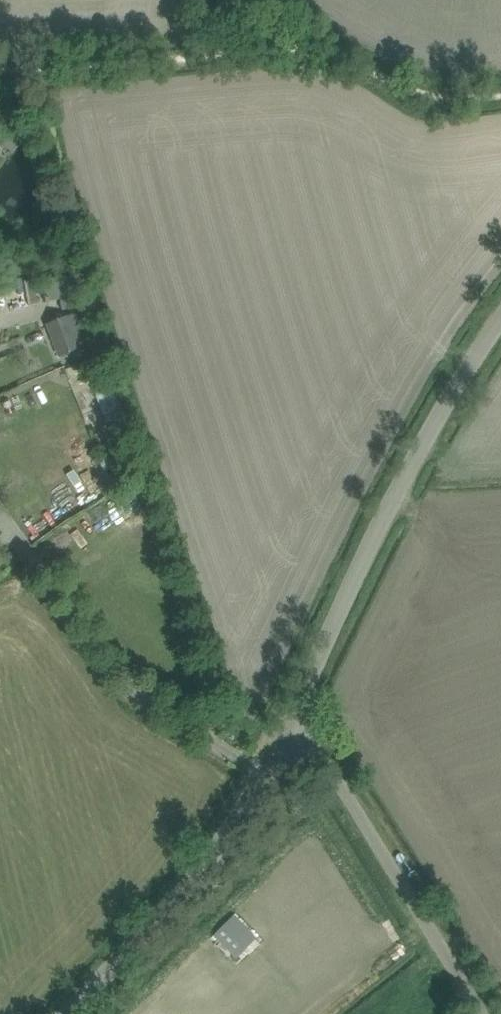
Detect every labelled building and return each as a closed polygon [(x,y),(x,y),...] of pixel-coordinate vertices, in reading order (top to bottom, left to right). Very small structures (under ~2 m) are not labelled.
[(0,118),(0,143),(10,148),(25,115),(5,106),(0,118)] [(41,282),(45,301),(69,296),(65,278),(41,282)] [(101,340),(89,306),(45,323),(57,356),(101,340)] [(236,957),(255,937),(233,916),(214,935),(236,957)]
